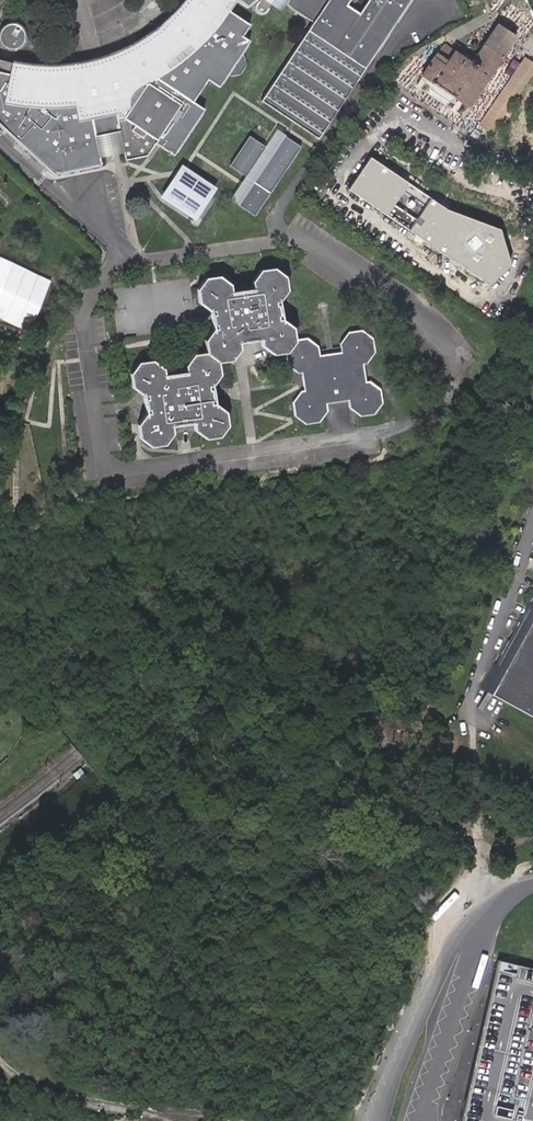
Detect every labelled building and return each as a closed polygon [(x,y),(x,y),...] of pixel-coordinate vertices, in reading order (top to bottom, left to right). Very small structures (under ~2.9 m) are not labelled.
[(159,17),(140,42),(138,44),(136,47),(135,49),(133,51),(132,54),(130,56),(129,59),(127,61),(126,63),(125,66),(123,68),(122,71),(121,73),(119,76),(82,83),(81,81),(79,78),(77,76),(74,74),(72,73),(70,71),(67,69),(65,68),(62,66),(59,65),(57,64),(8,56),(0,53),(0,121),(53,170),(101,160),(99,152),(95,131),(118,127),(122,148),(124,156),(146,150),(158,134),(164,138),(161,143),(168,148),(192,113),(200,102),(192,96),(207,74),(215,79),(218,75),(237,46),(234,43),(242,31),(250,19),(240,9),(248,0),(177,0),(159,17)] [(312,17),(261,93),(318,131),(326,119),(324,117),(368,50),(371,52),(406,0),(286,0),(312,17)] [(283,0),(269,0),(268,2),(277,8),(283,0)] [(13,44),(21,40),(24,32),(21,24),(13,19),(5,21),(0,26),(0,37),(4,43),(13,44)] [(468,104),(516,34),(497,21),(470,59),(453,47),(446,57),(435,49),(420,70),(431,77),(426,84),(448,99),(452,93),(468,104)] [(242,31),(234,43),(237,46),(240,48),(249,36),(242,31)] [(125,56),(129,59),(130,56),(132,54),(133,51),(135,49),(136,47),(138,44),(140,42),(125,56)] [(218,75),(221,76),(227,68),(240,48),(237,46),(218,75)] [(240,48),(227,68),(230,71),(239,69),(245,60),(243,51),(240,48)] [(324,117),(326,119),(371,52),(368,50),(324,117)] [(127,61),(129,59),(125,56),(124,58),(91,68),(57,64),(59,65),(62,66),(65,68),(67,69),(70,71),(72,73),(74,74),(77,76),(79,78),(81,81),(82,83),(119,76),(121,73),(122,71),(123,68),(125,66),(126,63),(127,61)] [(524,58),(479,125),(491,133),(532,71),(532,65),(524,58)] [(192,113),(168,148),(172,151),(203,104),(200,102),(192,113)] [(250,129),(230,157),(254,173),(270,184),(300,138),(285,128),(277,123),(266,139),(250,129)] [(99,152),(122,148),(118,127),(95,131),(99,152)] [(444,209),(369,157),(348,189),(489,286),(510,266),(500,229),(444,209)] [(174,174),(163,191),(194,212),(212,185),(185,167),(181,164),(174,174)] [(14,258),(0,254),(0,306),(14,258)] [(7,260),(4,320),(27,330),(34,330),(51,290),(52,280),(7,260)] [(152,447),(164,445),(172,433),(172,426),(192,424),(193,430),(206,439),(218,437),(226,426),(223,412),(214,405),(211,386),(219,375),(217,361),(225,360),(231,360),(242,346),(241,341),(246,341),(261,339),(263,346),(264,347),(275,354),(287,352),(289,365),(303,375),(304,391),(295,403),(297,416),(308,424),(321,422),(329,412),(328,402),(351,400),(352,409),(363,417),(376,415),(384,404),(382,390),(369,381),(367,365),(377,353),(375,339),(364,331),(350,332),(342,344),(344,354),(321,357),(320,347),(309,340),(297,341),(294,328),(282,321),(280,303),(290,290),(288,277),(277,270),(275,269),(262,271),(258,276),(253,282),(255,290),(234,293),(233,285),(219,277),(207,279),(199,290),(201,304),(210,310),(213,328),(205,339),(205,340),(207,353),(202,353),(194,355),(185,367),(185,374),(164,377),(163,369),(152,361),(139,362),(131,375),(132,388),(144,396),(147,413),(138,426),(140,439),(152,447)] [(485,688),(473,711),(459,736),(532,775),(532,600),(485,688)] [(73,779),(78,785),(84,779),(79,773),(73,779)] [(497,960),(459,1120),(532,1120),(532,969),(497,960)]
